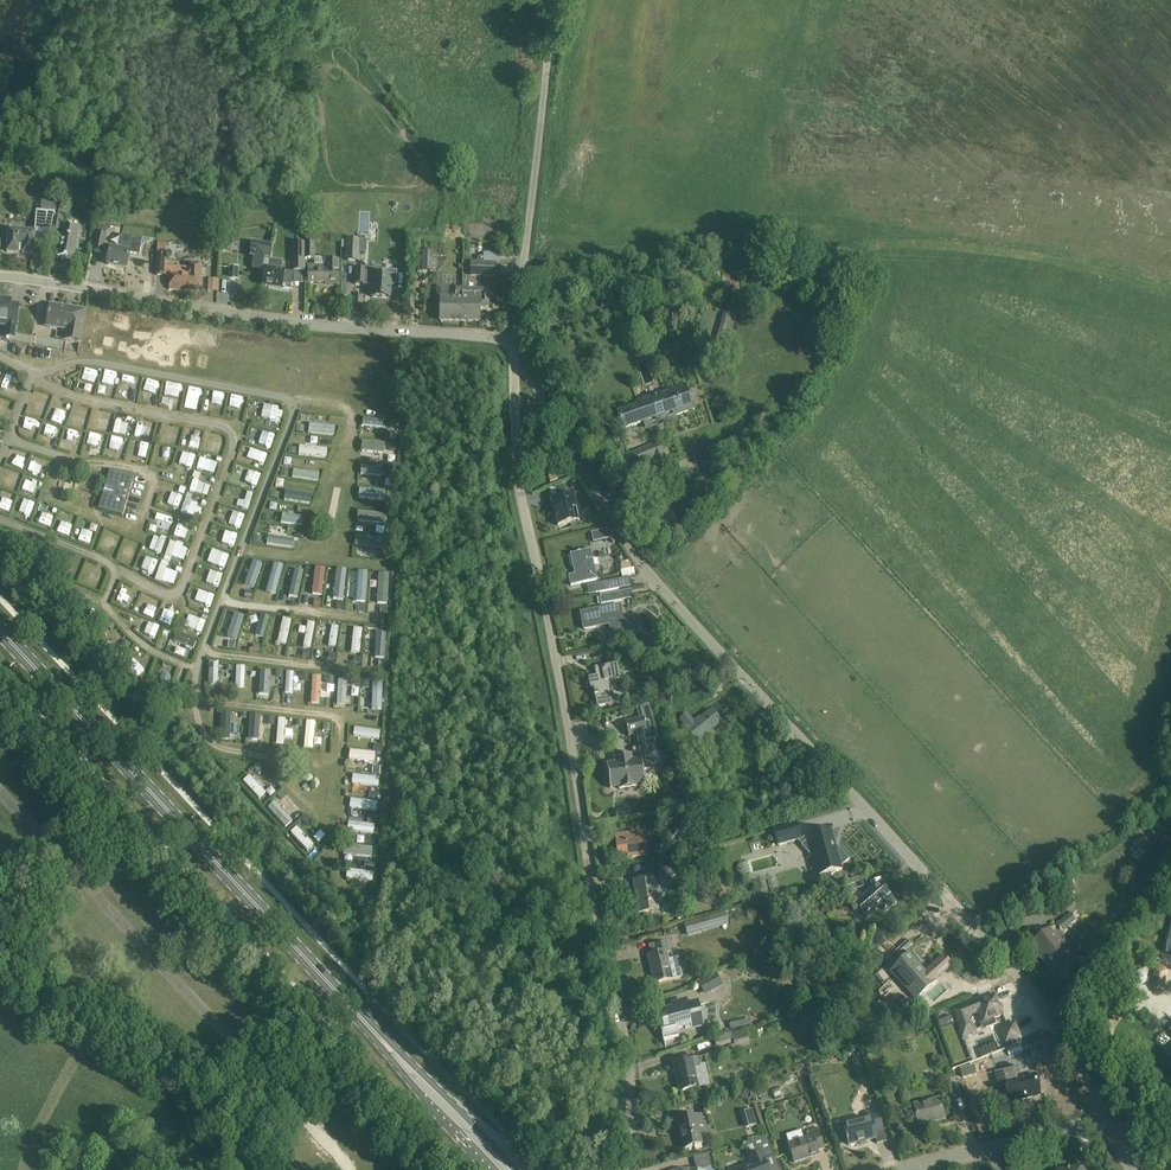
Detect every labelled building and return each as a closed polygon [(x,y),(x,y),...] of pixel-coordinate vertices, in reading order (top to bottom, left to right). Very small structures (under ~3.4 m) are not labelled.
[(60,198),(58,213),(68,215),(71,200),(60,198)] [(52,221),(54,215),(55,212),(35,211),(34,231),(8,230),(7,244),(7,252),(33,254),(35,234),(48,235),(52,221)] [(73,258),(78,227),(61,224),(62,217),(54,215),(52,221),(48,235),(49,235),(61,237),(58,256),(73,258)] [(102,252),(108,224),(99,222),(93,251),(102,252)] [(305,242),(305,258),(315,258),(315,241),(314,241),(314,234),(305,234),(305,242)] [(139,255),(142,239),(121,235),(119,247),(111,246),(107,264),(126,268),(129,253),(139,255)] [(347,239),(346,260),(358,261),(359,240),(347,239)] [(367,241),(359,240),(358,252),(366,253),(367,241)] [(305,258),(305,242),(292,242),(292,271),(294,271),(294,283),(304,282),(303,271),(305,271),(305,258)] [(272,250),(273,247),(252,243),(249,258),(254,258),(252,269),(265,271),(265,269),(266,269),(266,268),(269,267),(270,262),(271,262),(271,261),(273,251),(272,250)] [(422,252),(422,271),(432,271),(433,252),(422,252)] [(166,259),(167,259),(167,255),(157,255),(156,275),(165,275),(165,274),(166,274),(166,259)] [(167,266),(167,259),(166,259),(166,274),(170,275),(169,289),(199,291),(200,279),(201,264),(188,263),(188,267),(167,266)] [(338,282),(338,260),(325,259),(325,265),(308,264),(308,268),(308,282),(338,282)] [(281,288),(284,271),(281,271),(282,263),(279,262),(271,261),(271,262),(270,262),(269,267),(266,268),(266,269),(265,269),(265,271),(263,285),(281,288)] [(495,262),(482,262),(471,262),(471,275),(495,276),(495,262)] [(382,267),(365,266),(365,269),(364,284),(364,285),(372,285),(371,297),(390,298),(390,286),(396,287),(397,271),(381,270),(382,267)] [(246,268),(229,267),(229,279),(245,280),(246,268)] [(364,284),(365,272),(365,269),(356,269),(356,284),(364,284)] [(216,291),(216,278),(206,278),(205,290),(216,291)] [(463,287),(456,287),(455,287),(455,298),(449,298),(449,286),(437,286),(437,306),(440,306),(440,321),(462,321),(463,287)] [(489,307),(489,288),(463,287),(462,321),(479,321),(479,307),(489,307)] [(14,339),(15,326),(16,326),(18,304),(11,304),(11,300),(0,299),(0,338),(14,339)] [(85,311),(50,305),(46,326),(67,329),(66,340),(80,342),(85,311)] [(845,313),(833,307),(825,323),(837,328),(845,313)] [(560,320),(560,308),(544,308),(544,320),(560,320)] [(725,311),(713,353),(724,356),(737,315),(725,311)] [(20,342),(11,341),(10,348),(19,349),(20,342)] [(92,381),(95,370),(82,367),(79,378),(92,381)] [(102,370),(100,383),(113,385),(115,372),(102,370)] [(147,380),(144,388),(156,392),(158,383),(147,380)] [(162,395),(178,398),(180,384),(164,381),(162,395)] [(640,405),(617,413),(622,430),(646,422),(647,425),(693,410),(685,386),(639,402),(640,405)] [(185,398),(197,400),(199,389),(187,387),(185,398)] [(211,391),(209,403),(221,405),(223,393),(211,391)] [(229,398),(228,408),(240,409),(241,399),(229,398)] [(42,418),(45,404),(33,402),(30,415),(42,418)] [(276,421),(280,408),(262,403),(258,417),(276,421)] [(73,423),(85,424),(86,413),(74,411),(73,423)] [(360,426),(381,426),(382,419),(361,418),(360,426)] [(118,432),(129,434),(131,423),(120,421),(118,432)] [(139,435),(151,438),(154,425),(142,423),(139,435)] [(333,435),(333,425),(307,423),(306,432),(333,435)] [(21,434),(35,438),(38,429),(25,424),(21,434)] [(45,424),(42,434),(54,438),(57,427),(45,424)] [(60,446),(73,449),(77,431),(64,428),(60,446)] [(171,442),(173,430),(160,428),(159,440),(171,442)] [(268,447),(272,435),(260,430),(256,442),(268,447)] [(87,432),(84,445),(97,448),(100,435),(87,432)] [(209,438),(206,450),(219,454),(223,442),(209,438)] [(132,439),(128,449),(138,453),(142,442),(132,439)] [(361,442),(361,451),(383,451),(383,442),(361,442)] [(668,465),(659,442),(621,458),(626,470),(653,458),(657,469),(668,465)] [(9,455),(24,460),(27,452),(12,447),(9,455)] [(263,465),(267,453),(247,447),(244,459),(263,465)] [(326,457),(327,449),(298,447),(297,454),(326,457)] [(177,465),(190,469),(195,452),(182,448),(177,465)] [(388,452),(386,461),(393,462),(394,453),(388,452)] [(317,473),(317,472),(309,470),(310,465),(294,462),(292,468),(317,473)] [(361,465),(361,474),(380,474),(380,465),(361,465)] [(255,487),(260,475),(247,469),(242,481),(255,487)] [(290,478),(318,479),(318,472),(291,471),(290,478)] [(123,515),(134,478),(133,478),(132,481),(109,474),(100,505),(123,512),(122,515),(123,515)] [(555,475),(547,478),(549,483),(557,480),(555,475)] [(273,486),(281,487),(283,480),(275,478),(273,486)] [(36,497),(37,483),(24,481),(22,495),(36,497)] [(554,499),(560,525),(579,520),(573,494),(567,496),(565,485),(557,487),(559,498),(554,499)] [(361,489),(361,498),(384,498),(385,489),(361,489)] [(242,500),(237,498),(234,505),(247,510),(253,494),(246,491),(242,500)] [(282,491),(281,501),(308,502),(309,492),(282,491)] [(7,510),(11,500),(0,496),(0,508),(7,510)] [(184,500),(180,510),(190,515),(194,504),(184,500)] [(239,528),(244,515),(231,510),(226,524),(239,528)] [(40,511),(37,523),(50,526),(53,513),(40,511)] [(361,512),(361,522),(383,522),(384,512),(361,512)] [(301,525),(303,516),(280,513),(279,522),(301,525)] [(56,530),(67,535),(73,519),(62,515),(56,530)] [(160,517),(157,529),(170,532),(173,520),(160,517)] [(178,519),(174,529),(185,534),(189,524),(178,519)] [(88,544),(93,532),(81,528),(76,540),(88,544)] [(592,533),(594,542),(611,538),(614,543),(616,542),(608,529),(592,533)] [(225,543),(233,546),(238,534),(230,531),(225,543)] [(264,545),(292,547),(293,538),(284,538),(284,536),(264,535),(264,545)] [(353,535),(352,544),(375,546),(376,537),(353,535)] [(103,536),(101,547),(117,551),(119,540),(103,536)] [(125,538),(119,551),(130,557),(136,543),(125,538)] [(158,555),(163,545),(150,539),(145,549),(158,555)] [(182,559),(185,546),(167,542),(164,555),(182,559)] [(210,548),(205,561),(223,568),(228,556),(210,548)] [(590,549),(570,554),(575,574),(568,576),(570,585),(597,580),(590,549)] [(241,583),(253,588),(261,564),(250,560),(241,583)] [(274,594),(283,566),(271,562),(263,591),(274,594)] [(157,565),(153,579),(172,585),(176,571),(157,565)] [(204,577),(202,582),(216,588),(222,575),(197,565),(194,573),(204,577)] [(287,591),(298,593),(304,567),(292,565),(287,591)] [(311,567),(310,594),(321,594),(322,567),(311,567)] [(332,568),(332,598),(344,598),(345,569),(332,568)] [(621,570),(623,578),(636,575),(635,568),(621,570)] [(349,595),(353,595),(353,602),(365,603),(366,570),(349,570),(349,595)] [(376,572),(375,603),(386,603),(386,573),(376,572)] [(619,589),(617,579),(596,583),(598,592),(619,589)] [(187,597),(210,607),(215,596),(192,585),(187,597)] [(126,586),(118,603),(131,609),(139,592),(126,586)] [(601,604),(621,600),(620,592),(599,595),(601,604)] [(145,602),(140,613),(151,619),(156,608),(145,602)] [(620,605),(581,613),(584,629),(596,627),(595,624),(609,621),(612,635),(629,632),(626,617),(623,617),(623,616),(622,616),(620,605)] [(163,611),(160,622),(171,625),(175,614),(163,611)] [(189,611),(184,622),(201,629),(206,618),(189,611)] [(236,641),(244,616),(232,612),(224,637),(236,641)] [(267,617),(251,614),(249,625),(256,626),(254,635),(263,637),(267,617)] [(275,642),(286,644),(289,618),(279,617),(275,642)] [(298,627),(296,635),(302,636),(300,646),(309,648),(314,622),(305,621),(303,628),(298,627)] [(327,646),(337,646),(337,625),(327,625),(327,646)] [(351,627),(350,652),(359,652),(360,627),(351,627)] [(383,656),(384,630),(376,630),(375,656),(383,656)] [(174,633),(171,640),(194,649),(197,642),(174,633)] [(148,660),(147,687),(169,688),(170,662),(148,660)] [(207,688),(218,687),(217,661),(206,661),(207,688)] [(614,703),(610,681),(619,679),(616,666),(603,669),(602,667),(595,668),(596,672),(598,672),(599,676),(589,678),(591,687),(594,687),(595,693),(594,694),(594,695),(595,695),(598,706),(614,703)] [(708,677),(704,666),(684,673),(688,685),(708,677)] [(234,667),(234,694),(243,694),(243,667),(234,667)] [(257,669),(256,693),(267,693),(268,669),(257,669)] [(301,673),(301,681),(308,682),(309,673),(301,673)] [(308,703),(317,703),(318,675),(309,675),(308,703)] [(342,704),(343,677),(335,677),(334,703),(342,704)] [(360,694),(361,678),(349,677),(348,693),(360,694)] [(384,709),(383,682),(368,682),(369,709),(384,709)] [(229,739),(230,711),(221,710),(220,739),(229,739)] [(688,714),(681,720),(686,727),(698,742),(711,732),(709,730),(720,721),(711,710),(700,719),(699,717),(694,721),(688,714)] [(250,739),(258,739),(258,714),(251,714),(250,739)] [(268,716),(267,725),(275,726),(275,717),(268,716)] [(633,735),(634,735),(638,734),(645,732),(647,732),(644,717),(625,722),(628,736),(633,735)] [(302,747),(312,748),(313,720),(303,720),(302,747)] [(379,738),(380,729),(351,727),(350,736),(379,738)] [(638,734),(634,735),(636,748),(638,759),(632,760),(631,754),(614,756),(615,763),(606,764),(610,788),(645,783),(643,768),(650,768),(645,732),(638,734)] [(361,738),(353,737),(352,746),(360,747),(361,738)] [(382,752),(383,745),(374,743),(373,751),(382,752)] [(247,774),(240,780),(257,799),(264,793),(247,774)] [(347,784),(346,793),(362,793),(362,784),(347,784)] [(378,800),(378,792),(370,791),(369,799),(378,800)] [(348,797),(346,807),(357,809),(356,815),(368,817),(369,810),(374,811),(375,802),(348,797)] [(272,800),(265,807),(283,827),(291,820),(272,800)] [(616,810),(617,818),(629,816),(628,808),(616,810)] [(690,821),(687,814),(680,817),(683,824),(690,821)] [(308,826),(313,821),(307,815),(301,820),(308,826)] [(346,831),(371,832),(372,822),(346,821),(346,831)] [(797,841),(801,840),(796,823),(773,829),(778,846),(797,841)] [(295,825),(288,832),(307,852),(314,845),(295,825)] [(808,838),(801,840),(797,841),(811,856),(817,877),(827,874),(830,877),(836,871),(842,870),(841,866),(849,859),(838,847),(836,848),(831,828),(823,830),(821,828),(815,833),(807,835),(808,838)] [(319,830),(312,837),(319,843),(325,835),(319,830)] [(628,857),(646,855),(644,838),(643,832),(627,834),(626,832),(615,834),(616,842),(618,855),(627,854),(628,857)] [(374,845),(374,837),(365,837),(364,844),(374,845)] [(373,870),(374,863),(366,861),(364,869),(373,870)] [(677,875),(676,866),(659,868),(660,877),(677,875)] [(372,880),(373,871),(345,869),(345,878),(372,880)] [(658,910),(653,878),(634,881),(636,896),(638,896),(639,900),(637,900),(637,903),(637,902),(639,912),(639,913),(658,910)] [(895,902),(879,884),(862,898),(857,892),(845,902),(851,909),(855,906),(865,917),(879,905),(884,911),(895,902)] [(1137,904),(1131,910),(1140,919),(1146,913),(1137,904)] [(1134,925),(1140,919),(1131,910),(1125,916),(1134,925)] [(684,935),(726,926),(723,912),(681,921),(684,935)] [(1077,918),(1073,912),(1058,924),(1063,930),(1077,918)] [(1051,930),(1034,943),(1044,955),(1041,957),(1062,983),(1081,967),(1068,952),(1073,948),(1066,939),(1061,943),(1051,930)] [(652,954),(648,955),(655,983),(682,976),(678,958),(668,960),(666,952),(669,951),(667,942),(650,946),(652,954)] [(773,952),(764,957),(768,963),(777,958),(773,952)] [(921,967),(909,954),(890,971),(916,1000),(935,983),(934,982),(952,966),(943,956),(925,972),(924,971),(923,972),(919,968),(921,967)] [(1153,989),(1165,991),(1168,972),(1157,969),(1153,989)] [(698,982),(705,996),(723,986),(716,973),(698,982)] [(977,1002),(954,1011),(963,1038),(977,1033),(971,1015),(976,1013),(982,1029),(996,1023),(994,1018),(1004,1015),(996,996),(978,1003),(977,1002)] [(664,1028),(661,1029),(665,1045),(666,1045),(664,1040),(680,1037),(678,1028),(694,1024),(695,1029),(703,1027),(697,1003),(687,1005),(675,1008),(660,1012),(664,1028)] [(952,1017),(939,1022),(941,1028),(955,1023),(952,1017)] [(1022,1038),(1016,1023),(1000,1029),(1006,1044),(1022,1038)] [(734,1043),(735,1047),(750,1043),(746,1028),(714,1038),(717,1048),(734,1043)] [(850,1046),(842,1048),(845,1057),(852,1055),(850,1046)] [(864,1065),(861,1056),(852,1059),(855,1068),(864,1065)] [(673,1064),(679,1092),(699,1087),(694,1069),(700,1068),(697,1058),(692,1059),(673,1064)] [(805,1070),(804,1063),(793,1067),(795,1072),(795,1073),(805,1070)] [(1013,1100),(1042,1093),(1037,1074),(1024,1077),(1020,1065),(996,1070),(999,1083),(1008,1081),(1013,1100)] [(943,1080),(948,1099),(962,1094),(956,1076),(943,1080)] [(752,1091),(742,1087),(737,1096),(747,1101),(752,1091)] [(806,1103),(799,1099),(794,1107),(802,1111),(806,1103)] [(941,1099),(915,1106),(920,1125),(932,1122),(931,1120),(935,1119),(936,1121),(946,1119),(941,1099)] [(868,1120),(844,1126),(847,1138),(846,1138),(846,1141),(848,1140),(849,1145),(876,1138),(874,1132),(883,1130),(878,1110),(866,1112),(868,1120)] [(701,1117),(677,1123),(683,1149),(701,1145),(697,1128),(703,1126),(701,1117)] [(823,1147),(817,1129),(806,1133),(808,1138),(788,1144),(794,1162),(818,1154),(816,1150),(823,1147)] [(732,1169),(768,1169),(762,1154),(772,1150),(766,1136),(754,1141),(758,1153),(748,1157),(750,1163),(732,1169)]
